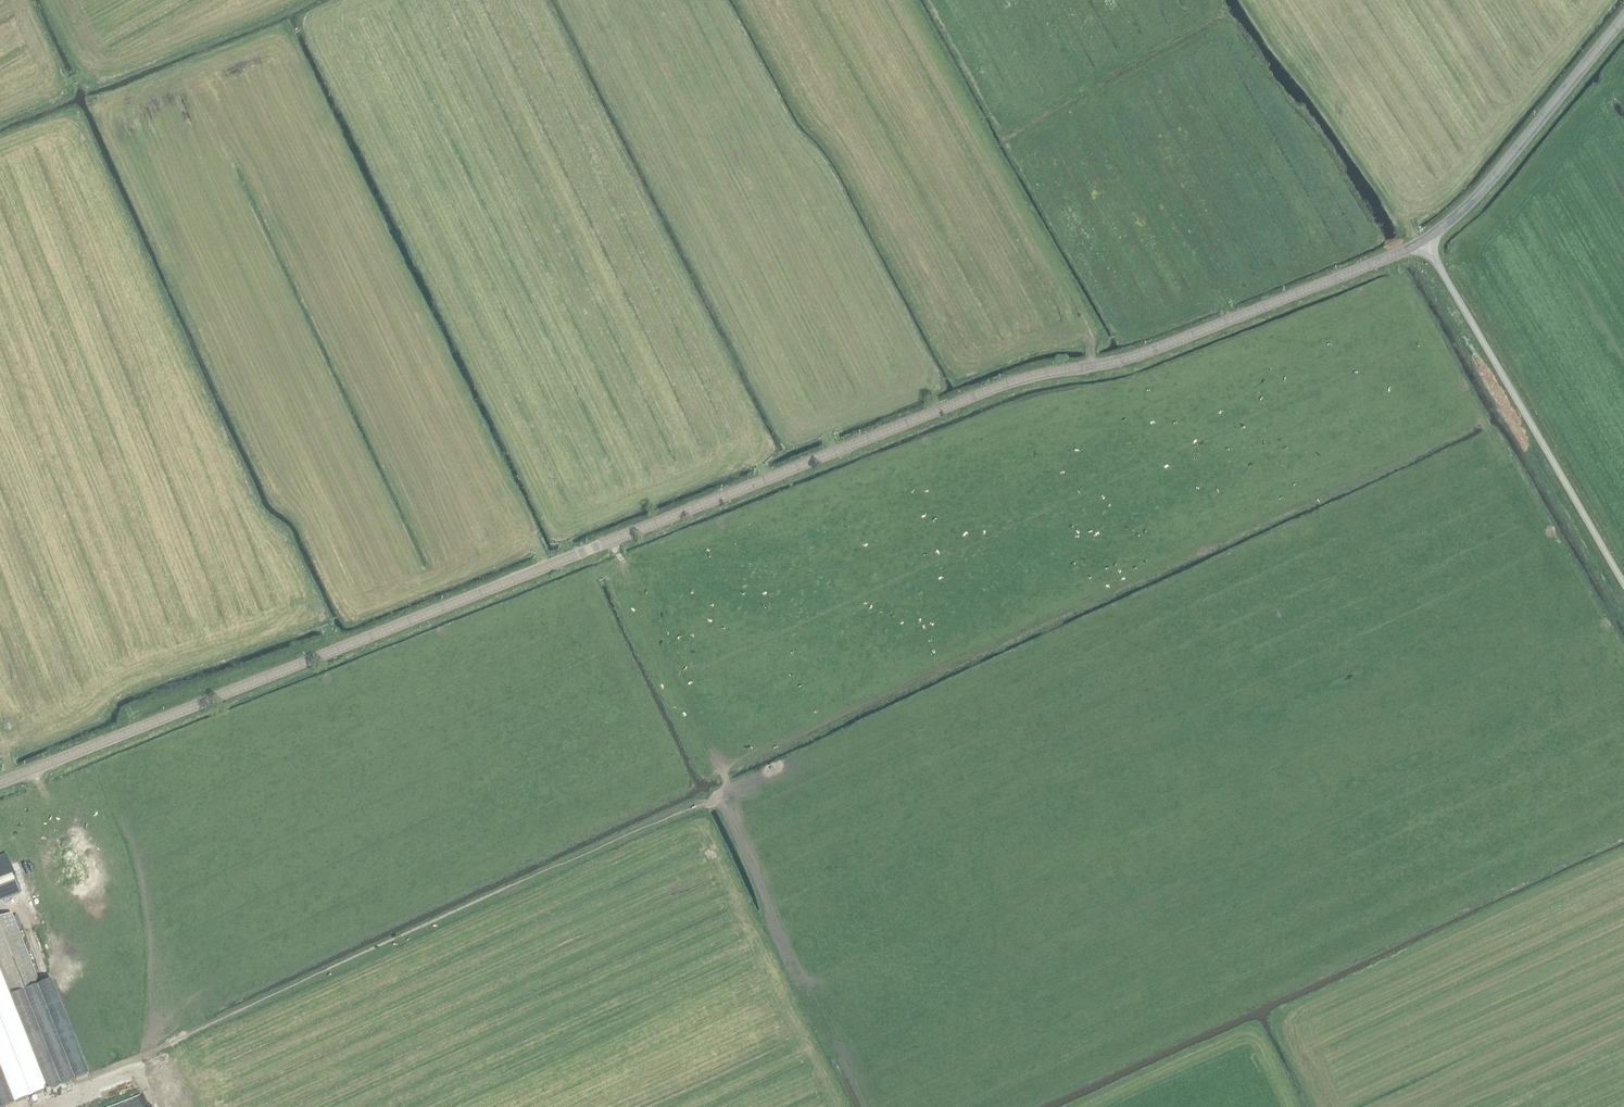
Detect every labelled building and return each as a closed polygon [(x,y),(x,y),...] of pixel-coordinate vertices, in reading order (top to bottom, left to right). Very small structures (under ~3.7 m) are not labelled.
[(20,893),(6,855),(0,857),(0,901),(20,893)] [(88,1074),(51,981),(39,985),(10,915),(0,919),(0,1106),(5,1106),(88,1074)] [(116,1106),(143,1106),(138,1094),(115,1103),(116,1106)]
